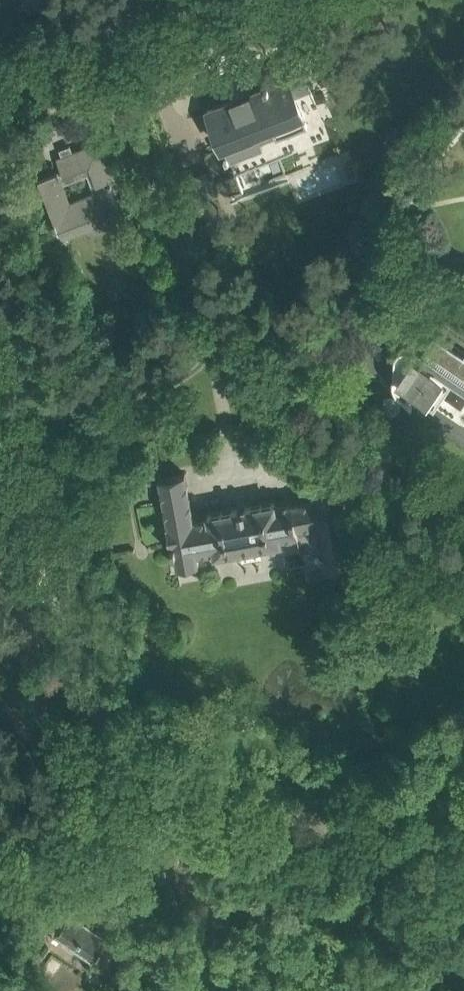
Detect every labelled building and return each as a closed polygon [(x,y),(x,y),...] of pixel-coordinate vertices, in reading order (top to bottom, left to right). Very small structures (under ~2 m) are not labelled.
[(265,88),(208,110),(215,128),(222,146),(226,145),(237,173),(329,138),(309,88),(304,75),(297,56),(262,70),(267,84),(264,85),(265,88)] [(55,223),(53,223),(55,228),(57,228),(60,236),(79,229),(120,213),(109,185),(105,187),(103,181),(114,177),(111,171),(100,141),(57,158),(61,170),(38,179),(55,223)] [(393,381),(393,383),(394,385),(394,387),(395,388),(397,390),(411,404),(413,403),(413,392),(463,426),(463,351),(434,331),(428,340),(421,336),(414,352),(412,350),(409,348),(408,347),(405,346),(403,346),(401,346),(399,347),(397,349),(396,350),(395,352),(395,353),(393,377),(393,378),(393,381)] [(168,524),(167,524),(173,556),(176,556),(178,567),(181,566),(181,567),(195,564),(199,563),(197,555),(215,552),(215,555),(241,550),(241,551),(257,548),(257,547),(282,543),(282,540),(299,536),(298,530),(321,526),(329,569),(351,565),(350,559),(359,557),(345,478),(335,480),(334,474),(313,478),(317,500),(294,504),(293,503),(276,506),(275,504),(208,516),(209,518),(194,521),(185,474),(159,479),(168,524)] [(55,931),(92,957),(107,936),(69,910),(55,931)]
